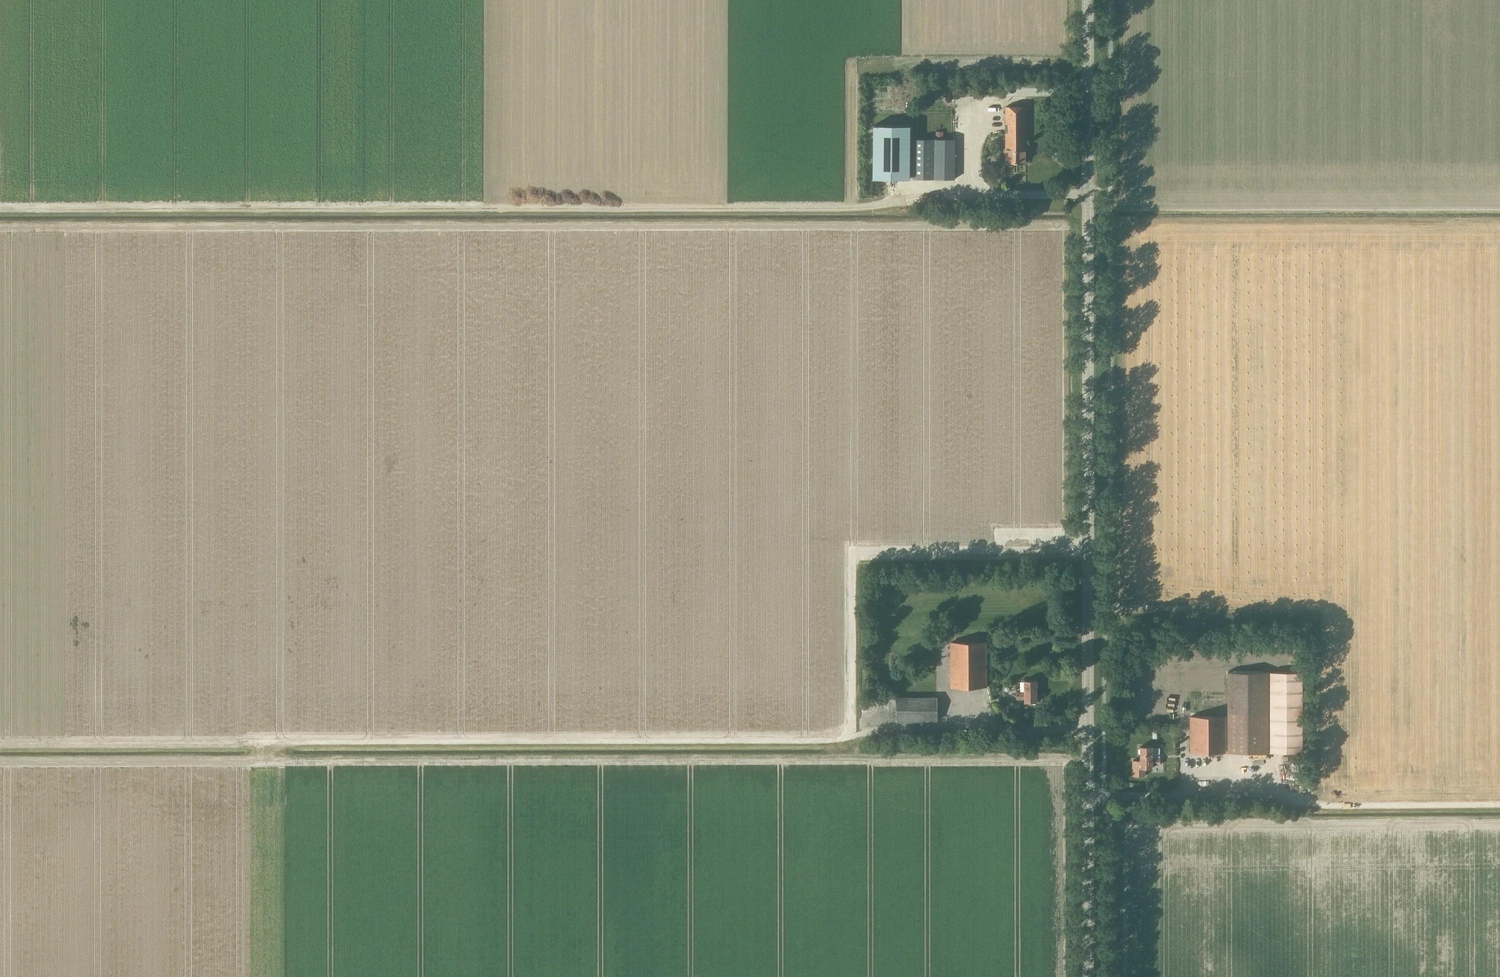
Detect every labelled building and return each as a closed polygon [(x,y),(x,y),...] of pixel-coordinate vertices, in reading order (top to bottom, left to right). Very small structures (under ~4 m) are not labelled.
[(1026,163),(1026,107),(1006,107),(1006,163),(1026,163)] [(909,179),(910,125),(873,125),(873,178),(909,179)] [(913,138),(913,179),(954,179),(955,139),(913,138)] [(898,196),(911,196),(910,180),(897,180),(898,196)] [(951,686),(986,686),(986,642),(950,642),(951,686)] [(1268,671),(1228,671),(1228,752),(1268,752),(1268,671)] [(1302,752),(1302,672),(1268,671),(1268,752),(1302,752)] [(1024,702),(1036,702),(1036,680),(1024,680),(1024,691),(1016,692),(1016,698),(1024,698),(1024,702)] [(896,721),(937,721),(936,696),(896,697),(896,721)] [(1226,752),(1226,716),(1190,716),(1190,752),(1226,752)] [(1145,768),(1152,768),(1152,764),(1160,764),(1160,757),(1152,757),(1152,746),(1140,746),(1140,760),(1133,760),(1133,776),(1145,776),(1145,768)]
